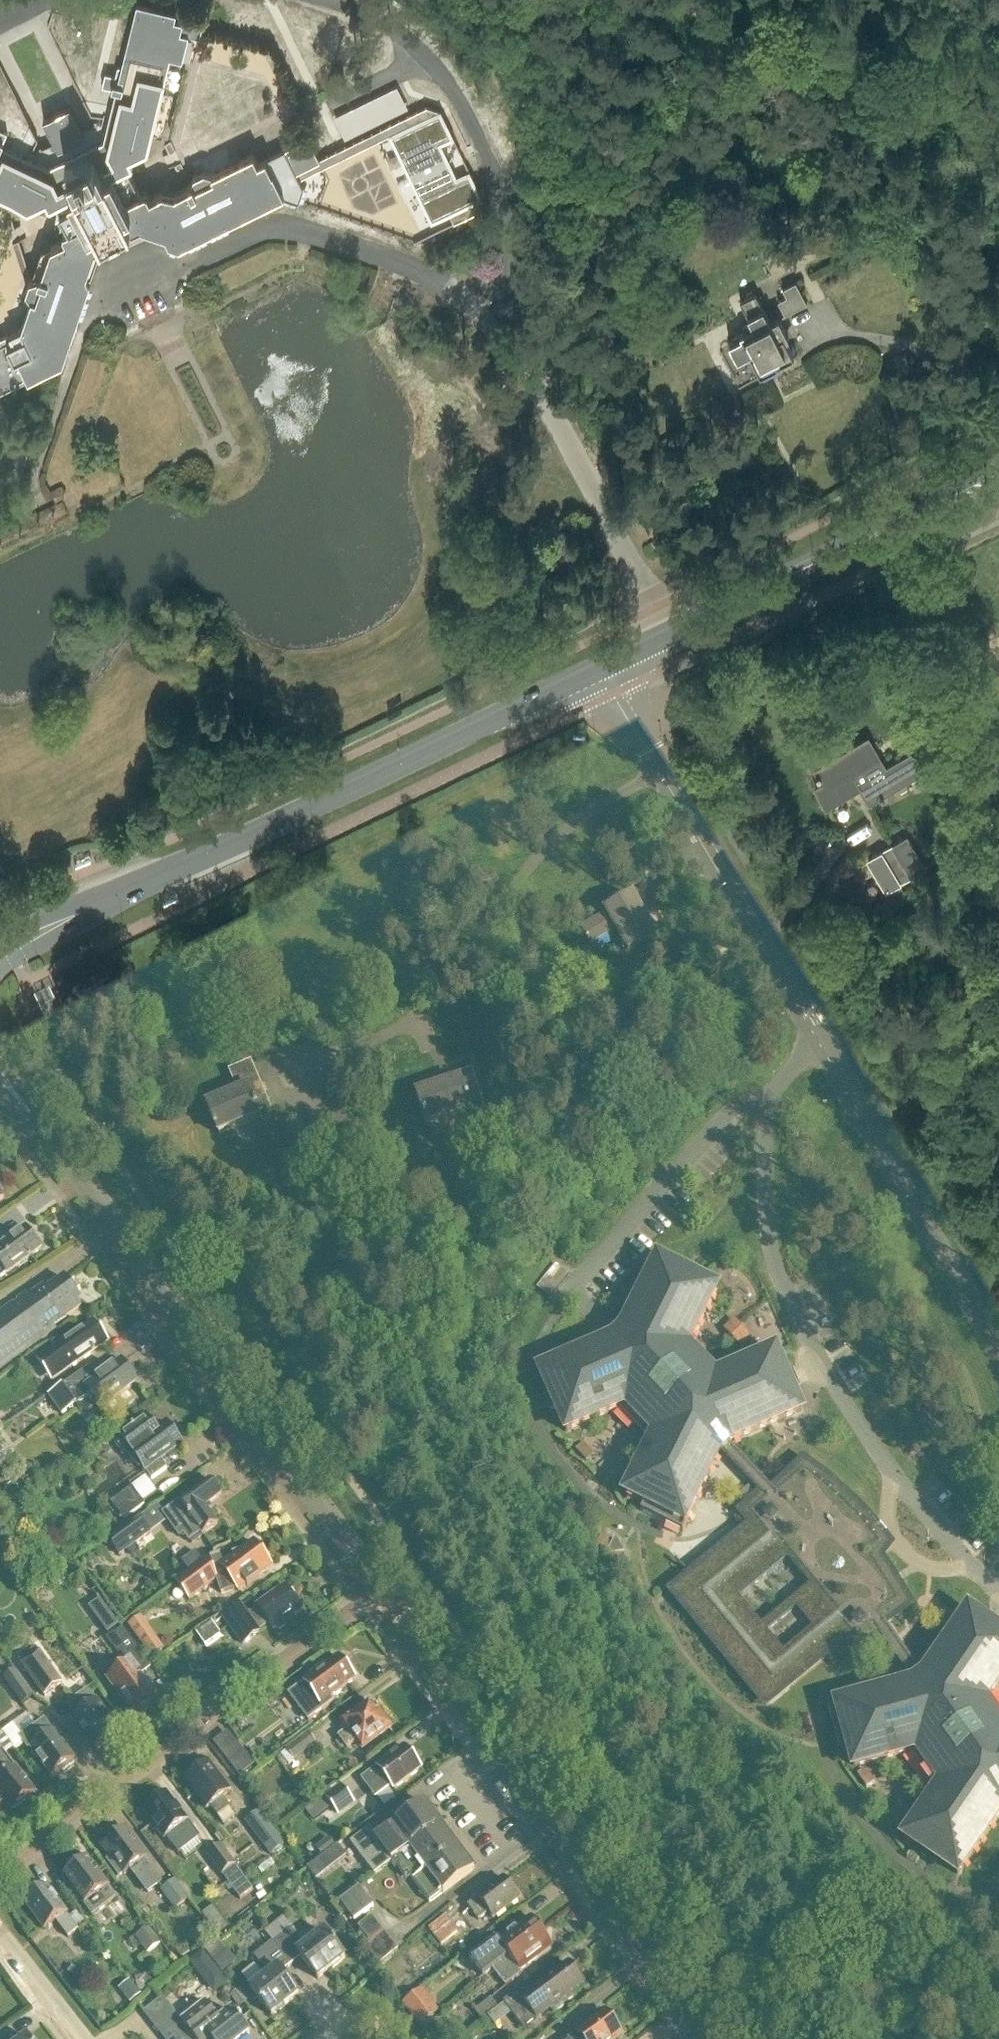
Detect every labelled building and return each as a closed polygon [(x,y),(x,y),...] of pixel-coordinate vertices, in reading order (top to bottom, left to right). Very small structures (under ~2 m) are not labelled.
[(80,141),(87,137),(72,106),(45,119),(65,160),(51,167),(3,146),(5,142),(8,134),(0,131),(0,193),(30,206),(46,197),(50,204),(63,197),(72,193),(76,203),(62,210),(70,228),(65,231),(65,233),(67,238),(53,245),(43,275),(41,274),(39,280),(44,281),(38,298),(33,298),(23,327),(1,338),(4,344),(0,346),(0,392),(30,377),(64,361),(91,281),(88,274),(97,248),(104,244),(103,241),(132,227),(133,230),(141,226),(167,235),(171,242),(181,245),(283,195),(300,201),(304,187),(301,179),(391,134),(431,114),(428,108),(321,160),(310,138),(267,158),(260,162),(255,153),(213,174),(215,177),(197,187),(195,183),(189,185),(190,187),(176,194),(164,191),(152,197),(149,192),(147,191),(142,194),(128,167),(133,164),(134,162),(131,156),(149,147),(171,59),(184,61),(190,36),(182,34),(184,23),(176,21),(177,14),(138,4),(124,67),(120,66),(117,76),(107,73),(104,86),(118,90),(105,140),(84,150),(80,141)] [(453,137),(440,110),(431,114),(391,134),(432,221),(451,212),(455,221),(479,210),(483,200),(470,172),(457,178),(440,143),(453,137)] [(779,301),(785,314),(807,303),(796,281),(783,288),(788,296),(779,301)] [(761,378),(781,367),(779,363),(795,355),(787,339),(790,337),(780,317),(771,321),(757,293),(741,301),(755,326),(741,333),(743,336),(730,343),(739,359),(749,354),(761,378)] [(816,769),(827,788),(819,793),(828,809),(862,789),(871,803),(923,772),(912,753),(887,768),(869,738),(816,769)] [(927,870),(906,836),(865,861),(886,895),(927,870)] [(657,940),(634,899),(606,915),(607,918),(582,932),(592,949),(617,935),(629,956),(657,940)] [(53,1020),(69,1014),(56,980),(40,986),(53,1020)] [(272,1114),(252,1066),(232,1074),(240,1094),(208,1108),(220,1137),(263,1120),(262,1118),(272,1114)] [(452,1085),(417,1096),(428,1128),(471,1113),(473,1116),(485,1112),(473,1074),(451,1081),(452,1085)] [(43,1252),(27,1231),(0,1251),(0,1283),(43,1252)] [(766,1705),(846,1639),(856,1652),(873,1638),(875,1641),(878,1645),(908,1687),(859,1701),(858,1698),(827,1706),(840,1751),(848,1749),(854,1770),(911,1754),(937,1791),(904,1840),(924,1854),(921,1858),(937,1868),(939,1864),(958,1877),(998,1818),(998,1712),(990,1699),(998,1685),(998,1628),(992,1623),(990,1627),(973,1615),(969,1612),(967,1615),(924,1678),(885,1624),(898,1615),(908,1607),(905,1601),(901,1594),(896,1587),(892,1580),(888,1573),(883,1567),(879,1560),(889,1547),(870,1525),(850,1503),(828,1484),(804,1466),(775,1494),(729,1446),(802,1414),(794,1393),(800,1390),(799,1387),(794,1374),(792,1371),(785,1374),(776,1353),(722,1377),(691,1344),(717,1291),(695,1280),(697,1276),(682,1268),(680,1273),(669,1267),(658,1262),(623,1333),(622,1333),(613,1342),(540,1374),(550,1396),(546,1398),(553,1415),(557,1413),(567,1434),(621,1410),(652,1443),(626,1496),(645,1506),(642,1514),(683,1535),(698,1507),(695,1505),(718,1460),(754,1498),(757,1501),(759,1503),(744,1515),(754,1528),(674,1594),(692,1615),(766,1705)] [(550,1300),(570,1276),(556,1265),(537,1289),(550,1300)] [(55,1329),(82,1309),(79,1305),(82,1303),(66,1281),(48,1294),(45,1290),(32,1299),(30,1296),(0,1317),(0,1374),(57,1333),(55,1329)] [(744,1318),(730,1325),(739,1344),(753,1337),(744,1318)] [(94,1325),(45,1358),(38,1363),(52,1383),(71,1370),(72,1371),(109,1346),(94,1325)] [(64,1417),(92,1397),(102,1412),(139,1386),(123,1364),(98,1381),(90,1370),(50,1398),(64,1417)] [(122,1439),(153,1482),(168,1472),(162,1463),(183,1448),(168,1427),(158,1434),(148,1420),(122,1439)] [(373,1478),(378,1484),(384,1479),(379,1473),(373,1478)] [(213,1483),(164,1518),(168,1523),(180,1540),(186,1537),(191,1545),(203,1536),(204,1539),(219,1528),(207,1511),(208,1510),(207,1508),(223,1497),(213,1483)] [(145,1506),(132,1488),(112,1503),(125,1521),(145,1506)] [(140,1517),(108,1540),(120,1557),(127,1552),(132,1559),(141,1552),(136,1545),(152,1534),(142,1519),(140,1517)] [(419,1539),(432,1530),(426,1522),(413,1531),(419,1539)] [(615,1542),(608,1555),(610,1559),(624,1556),(615,1542)] [(240,1594),(248,1588),(249,1590),(261,1580),(260,1579),(273,1570),(255,1545),(224,1567),(222,1558),(211,1561),(211,1560),(177,1585),(191,1603),(219,1583),(222,1596),(238,1591),(240,1594)] [(191,1568),(206,1560),(202,1551),(186,1559),(191,1568)] [(261,1634),(260,1634),(271,1626),(275,1633),(304,1613),(287,1589),(259,1609),(260,1611),(250,1618),(242,1606),(228,1616),(248,1644),(261,1634)] [(152,1660),(165,1650),(142,1617),(128,1627),(152,1660)] [(205,1631),(212,1642),(225,1635),(218,1623),(205,1631)] [(127,1667),(108,1681),(116,1693),(135,1719),(137,1718),(138,1720),(149,1711),(148,1710),(161,1701),(150,1686),(152,1685),(146,1677),(144,1678),(143,1676),(151,1670),(123,1633),(117,1637),(116,1636),(108,1642),(127,1667)] [(41,1653),(29,1662),(22,1666),(45,1698),(63,1684),(41,1653)] [(288,1698),(307,1725),(335,1705),(331,1701),(356,1682),(340,1660),(326,1670),(324,1668),(312,1677),(313,1679),(300,1688),(301,1689),(288,1698)] [(15,1671),(3,1680),(22,1706),(34,1697),(15,1671)] [(90,1691),(68,1707),(78,1720),(75,1722),(96,1751),(120,1734),(90,1691)] [(348,1751),(358,1744),(364,1752),(393,1731),(373,1703),(344,1724),(350,1732),(339,1740),(348,1751)] [(76,1762),(46,1721),(36,1728),(28,1717),(12,1729),(29,1752),(32,1750),(53,1779),(76,1762)] [(282,1757),(289,1767),(318,1745),(309,1734),(287,1751),(288,1753),(282,1757)] [(238,1747),(224,1757),(239,1777),(253,1766),(238,1747)] [(395,1787),(398,1790),(422,1772),(406,1750),(362,1782),(376,1801),(395,1787)] [(7,1803),(15,1813),(37,1796),(3,1752),(0,1755),(0,1809),(7,1803)] [(212,1809),(220,1820),(232,1810),(224,1800),(230,1795),(209,1767),(187,1784),(208,1812),(212,1809)] [(324,1796),(305,1810),(313,1822),(332,1807),(339,1817),(356,1805),(342,1786),(326,1798),(324,1796)] [(200,1840),(188,1824),(189,1823),(170,1797),(147,1814),(166,1839),(170,1837),(183,1853),(200,1840)] [(425,1804),(393,1828),(377,1839),(370,1830),(351,1844),(374,1876),(393,1862),(442,1826),(425,1804)] [(260,1812),(245,1823),(272,1858),(287,1847),(260,1812)] [(409,1877),(413,1882),(458,1849),(442,1826),(393,1862),(406,1880),(409,1877)] [(141,1884),(149,1895),(162,1885),(145,1863),(149,1860),(127,1831),(104,1849),(111,1859),(106,1862),(119,1880),(124,1876),(125,1878),(132,1873),(141,1884)] [(330,1840),(317,1850),(323,1859),(335,1850),(337,1849),(330,1840)] [(225,1843),(207,1857),(241,1901),(253,1892),(232,1863),(238,1859),(225,1843)] [(431,1905),(443,1895),(475,1871),(458,1849),(413,1882),(431,1905)] [(116,1897),(110,1889),(89,1860),(65,1878),(83,1903),(82,1904),(92,1916),(116,1897)] [(321,1861),(308,1870),(316,1881),(329,1871),(321,1861)] [(493,1920),(520,1901),(504,1880),(468,1906),(479,1921),(489,1914),(493,1920)] [(176,1881),(161,1892),(175,1912),(190,1901),(176,1881)] [(71,1942),(81,1934),(68,1917),(69,1916),(49,1888),(27,1904),(48,1932),(58,1924),(71,1942)] [(355,1922),(374,1907),(360,1888),(340,1903),(355,1922)] [(218,1938),(230,1928),(214,1909),(202,1918),(218,1938)] [(446,1917),(429,1930),(441,1946),(459,1933),(446,1917)] [(380,1967),(398,1952),(373,1920),(360,1930),(371,1944),(365,1949),(380,1967)] [(492,1970),(541,1933),(540,1932),(542,1930),(535,1922),(533,1923),(531,1920),(519,1930),(515,1931),(481,1956),(484,1960),(475,1967),(483,1978),(492,1970)] [(290,1928),(272,1943),(291,1966),(301,1958),(319,1980),(345,1960),(323,1932),(305,1947),(290,1928)] [(135,1940),(147,1956),(161,1945),(149,1929),(135,1940)] [(492,1970),(483,1978),(484,1980),(494,1973),(503,1985),(537,1959),(538,1956),(551,1946),(541,1933),(492,1970)] [(237,1964),(221,1943),(206,1954),(222,1975),(237,1964)] [(291,1966),(272,1943),(253,1958),(267,1976),(250,1989),(272,2017),(299,1996),(281,1974),(291,1966)] [(569,1966),(535,1991),(529,1983),(505,2003),(512,2013),(523,2029),(544,2013),(547,2016),(552,2015),(561,2008),(563,2004),(565,2002),(563,1999),(583,1985),(569,1966)] [(130,1982),(120,1991),(131,2005),(141,1997),(130,1982)] [(440,2013),(423,1991),(402,2006),(420,2029),(440,2013)] [(179,2021),(162,2000),(143,2014),(163,2038),(193,2038),(179,2021)] [(492,2000),(475,2012),(482,2022),(498,2009),(492,2000)] [(219,2022),(203,2002),(179,2021),(193,2038),(244,2038),(249,2035),(231,2012),(219,2022)] [(570,2038),(617,2038),(621,2036),(605,2013),(570,2038)]
